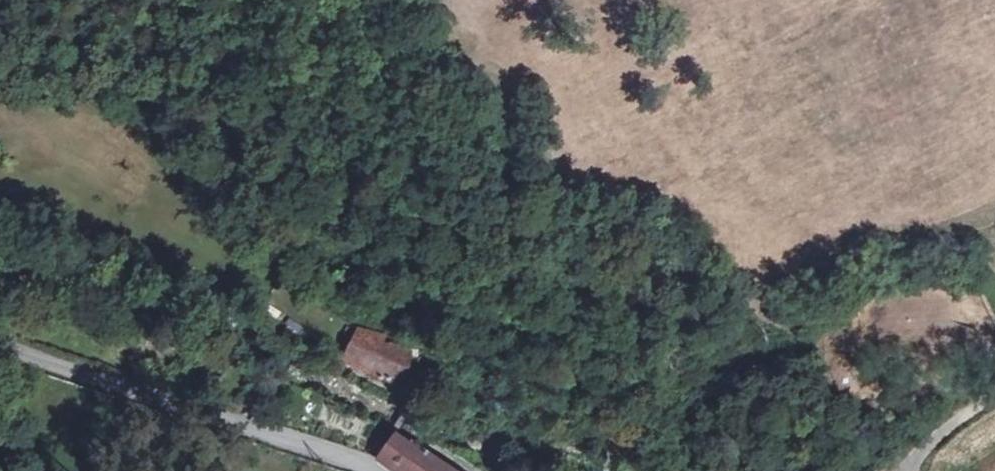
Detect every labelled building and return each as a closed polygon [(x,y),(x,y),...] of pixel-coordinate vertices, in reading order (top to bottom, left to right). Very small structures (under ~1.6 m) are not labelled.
[(403,348),(391,345),(377,341),(381,329),(354,323),(346,358),(368,365),(366,377),(406,393),(416,351),(403,348)] [(436,461),(395,438),(379,459),(395,470),(452,470),(436,461)]
